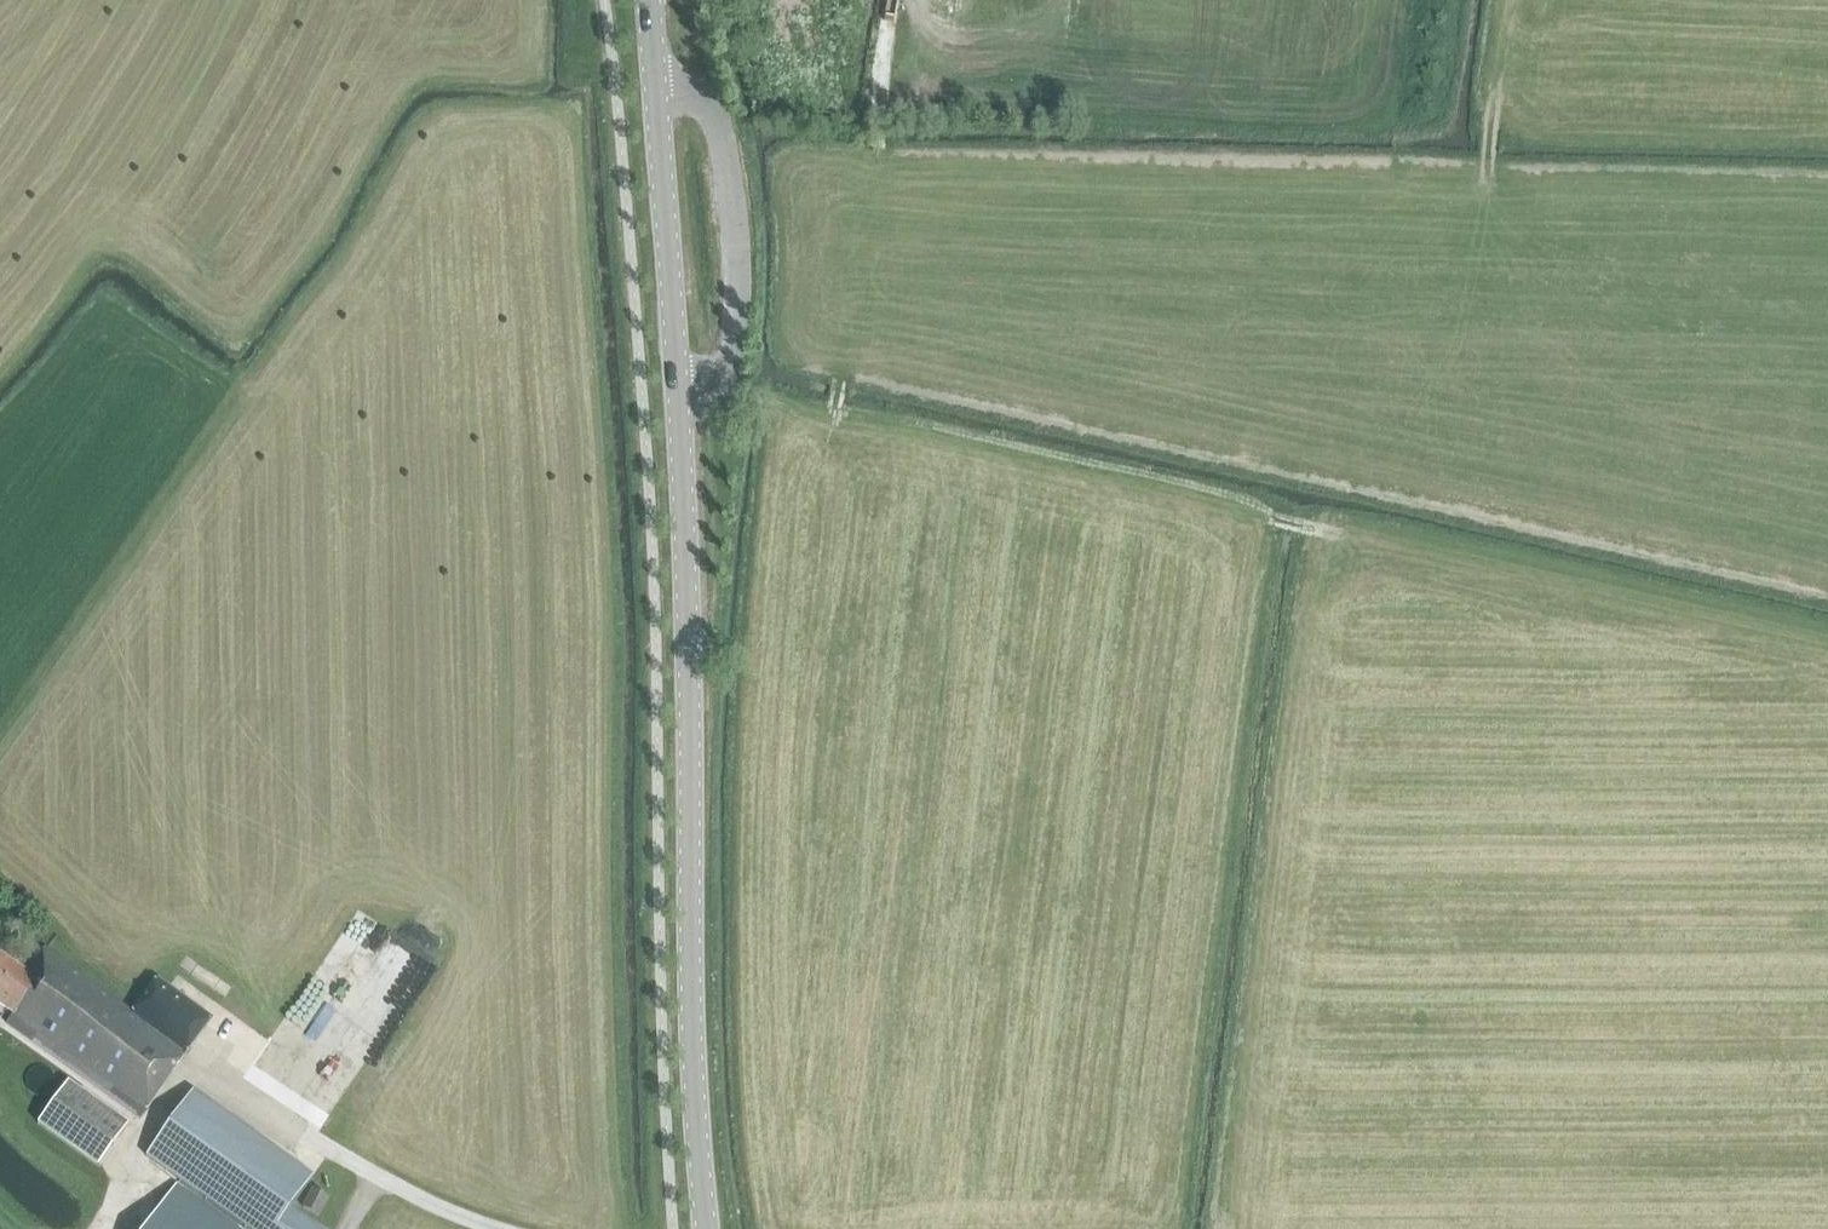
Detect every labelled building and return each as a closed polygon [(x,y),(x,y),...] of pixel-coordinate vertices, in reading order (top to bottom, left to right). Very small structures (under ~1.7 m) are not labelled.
[(361,906),(333,949),(366,970),(394,927),(361,906)] [(12,1014),(5,1024),(138,1117),(185,1051),(43,947),(25,973),(0,955),(0,1006),(12,1014)] [(185,1049),(209,1016),(157,978),(133,1012),(185,1049)] [(126,1124),(66,1081),(36,1124),(95,1167),(126,1124)] [(245,1228),(320,1228),(290,1208),(313,1175),(192,1089),(144,1157),(245,1228)] [(142,1156),(135,1166),(168,1189),(174,1179),(142,1156)] [(144,1228),(237,1228),(175,1185),(144,1228)] [(311,1189),(300,1207),(317,1217),(328,1198),(311,1189)]
